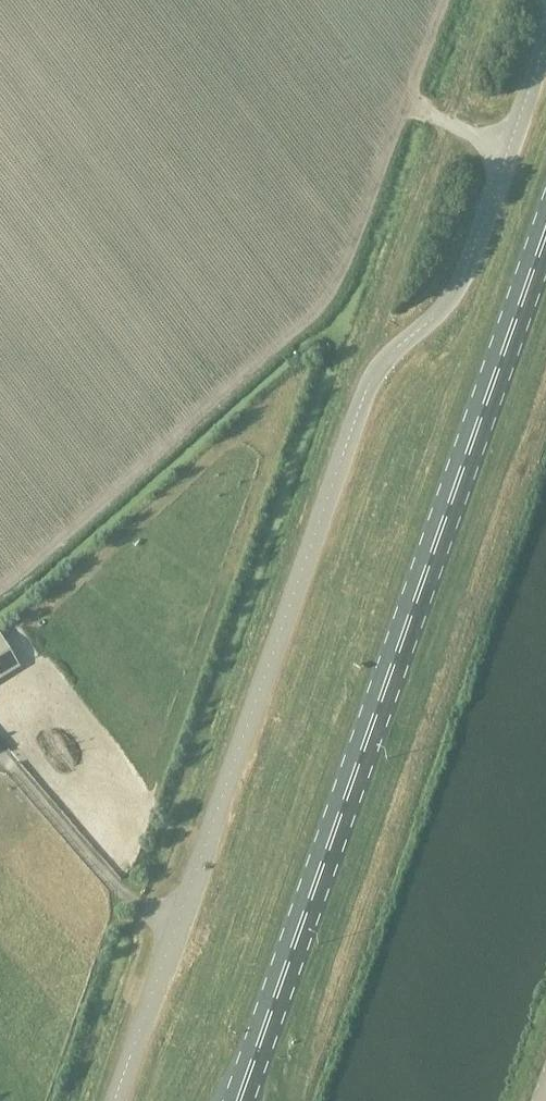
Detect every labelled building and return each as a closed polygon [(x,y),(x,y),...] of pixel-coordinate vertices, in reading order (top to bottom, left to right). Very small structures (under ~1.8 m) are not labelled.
[(18,668),(0,639),(0,679),(18,668)]
